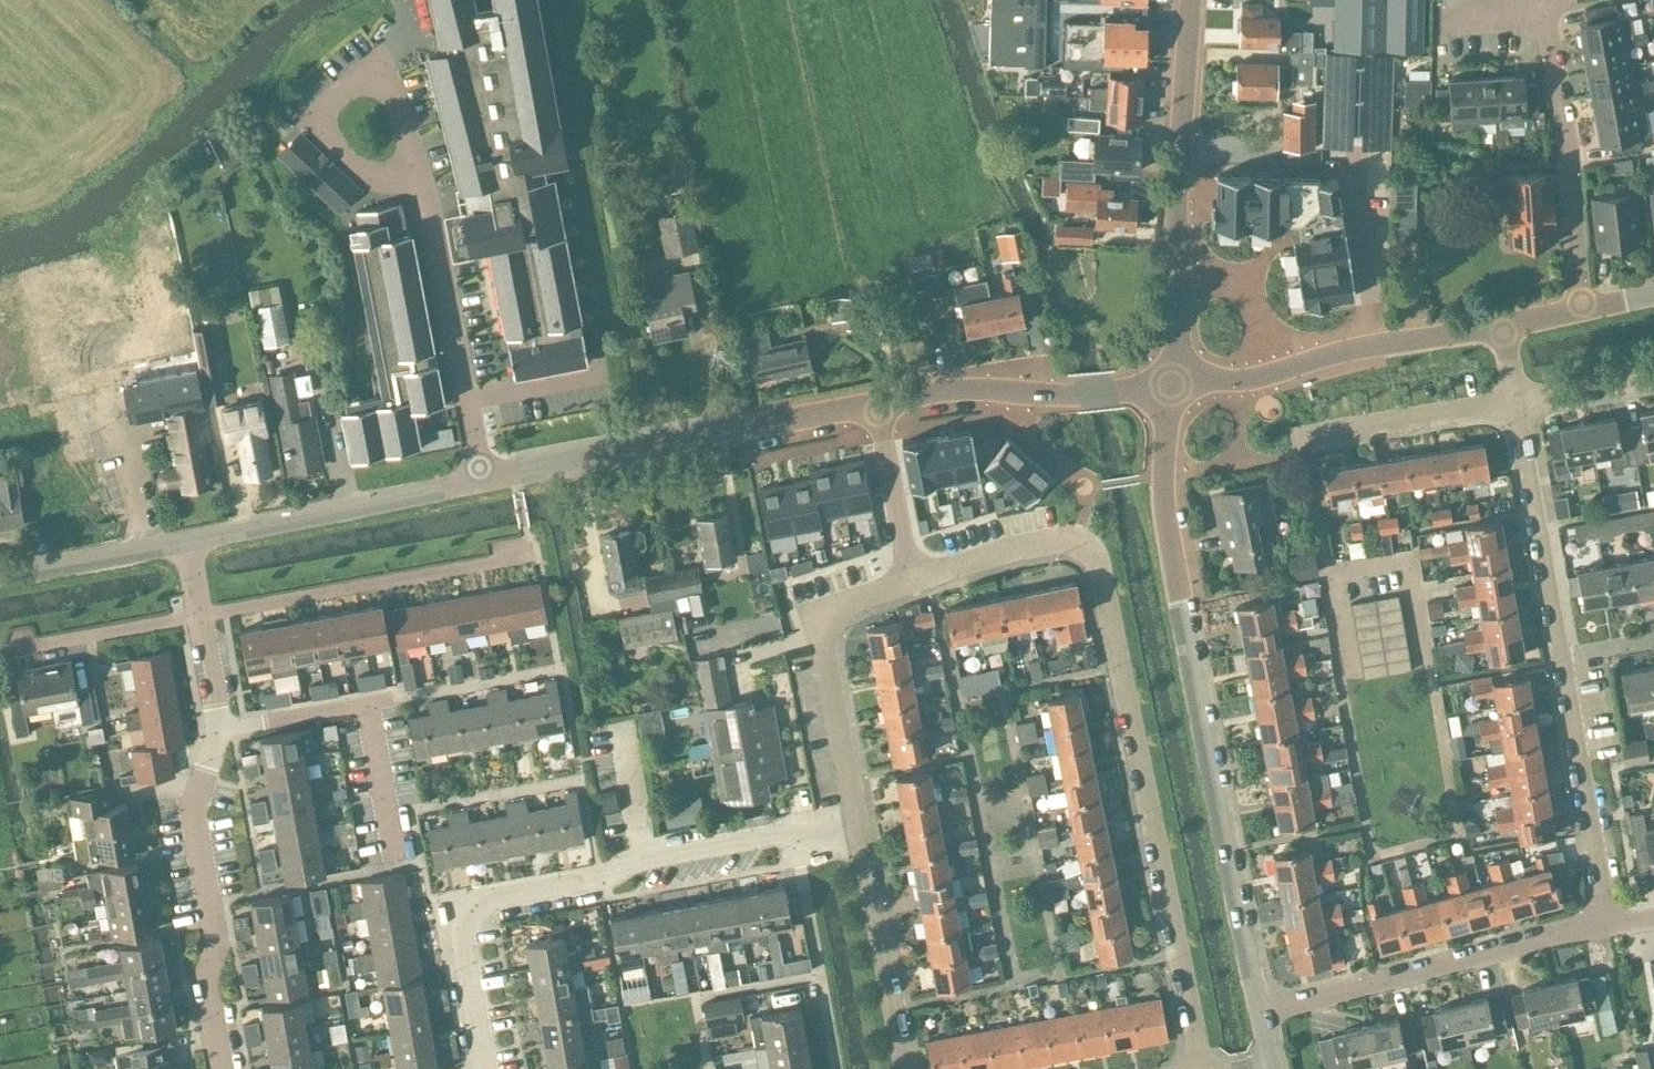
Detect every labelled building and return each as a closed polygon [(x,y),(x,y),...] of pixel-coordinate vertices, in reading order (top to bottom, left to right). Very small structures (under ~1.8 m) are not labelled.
[(429,52),(451,139),(458,164),(463,185),(465,184),(470,210),(464,211),(465,215),(466,220),(468,229),(471,247),(490,243),(490,246),(490,247),(507,335),(507,336),(508,335),(509,343),(508,343),(514,375),(588,360),(582,329),(580,322),(581,321),(553,175),(545,176),(542,161),(565,157),(564,154),(556,156),(554,144),(562,142),(559,122),(550,123),(548,111),(554,110),(551,89),(544,90),(542,78),(548,77),(545,56),(538,58),(536,45),(543,44),(538,19),(537,14),(535,0),(434,0),(444,38),(446,37),(448,47),(429,52)] [(992,62),(1044,64),(1045,0),(993,0),(992,62)] [(1071,6),(1145,9),(1145,1),(1146,0),(1071,0),(1071,6)] [(1310,2),(1336,3),(1335,48),(1423,50),(1424,0),(1310,0),(1310,2)] [(1291,51),(1312,51),(1312,31),(1289,31),(1289,27),(1278,27),(1278,17),(1262,16),(1262,4),(1242,4),(1242,16),(1240,16),(1239,44),(1278,45),(1278,51),(1291,51)] [(1579,24),(1584,48),(1630,40),(1629,35),(1632,34),(1629,15),(1618,17),(1615,4),(1585,9),(1587,23),(1579,24)] [(1102,65),(1103,59),(1110,59),(1145,60),(1146,21),(1070,18),(1068,65),(1102,65)] [(1588,72),(1630,65),(1626,46),(1648,42),(1646,32),(1632,34),(1629,35),(1630,40),(1584,48),(1588,72)] [(1393,51),(1324,49),(1322,144),(1359,145),(1391,146),(1393,51)] [(1291,65),(1277,65),(1277,63),(1237,62),(1236,95),(1276,96),(1276,85),(1293,85),(1293,83),(1310,83),(1310,65),(1314,65),(1314,52),(1312,52),(1312,51),(1291,51),(1291,65)] [(1109,76),(1110,59),(1103,59),(1102,65),(1068,65),(1058,64),(1058,65),(1059,65),(1059,96),(1089,98),(1107,99),(1109,76)] [(1633,82),(1630,65),(1588,72),(1592,96),(1638,88),(1639,93),(1653,90),(1651,79),(1633,82)] [(1522,75),(1498,77),(1501,127),(1506,127),(1525,126),(1525,114),(1538,114),(1537,83),(1523,83),(1522,75)] [(1107,99),(1142,101),(1143,79),(1109,76),(1107,99)] [(1507,141),(1506,127),(1501,127),(1498,77),(1474,78),(1476,121),(1495,120),(1496,141),(1507,141)] [(1037,95),(1038,80),(1038,78),(1026,78),(1025,94),(1037,95)] [(1477,128),(1476,121),(1474,78),(1449,79),(1450,88),(1436,88),(1438,119),(1451,119),(1452,130),(1477,128)] [(1431,107),(1432,80),(1405,79),(1404,106),(1431,107)] [(1048,95),(1049,81),(1038,80),(1037,95),(1048,95)] [(1596,119),(1646,111),(1646,110),(1638,112),(1635,93),(1639,93),(1638,88),(1592,96),(1596,119)] [(1089,108),(1107,109),(1106,121),(1140,124),(1142,101),(1107,99),(1089,98),(1089,108)] [(1650,134),(1646,111),(1596,119),(1601,143),(1609,142),(1611,155),(1641,150),(1639,137),(1650,134)] [(1283,112),(1283,149),(1316,150),(1316,112),(1293,112),(1283,112)] [(1067,130),(1099,132),(1100,118),(1068,116),(1067,130)] [(283,117),(278,122),(286,130),(291,124),(283,117)] [(226,124),(213,131),(229,164),(243,157),(226,124)] [(280,155),(340,211),(360,190),(330,161),(331,161),(324,154),(323,155),(300,134),(288,147),(280,155)] [(1059,158),(1058,177),(1094,179),(1094,167),(1137,170),(1140,137),(1095,134),(1093,160),(1059,158)] [(1550,173),(1505,176),(1509,245),(1516,244),(1516,245),(1519,249),(1533,248),(1536,244),(1536,243),(1555,242),(1550,173)] [(1355,295),(1337,177),(1326,179),(1326,177),(1325,177),(1325,179),(1319,180),(1319,177),(1283,176),(1217,174),(1216,200),(1212,200),(1212,222),(1216,222),(1216,228),(1282,229),(1282,225),(1295,225),(1296,237),(1292,237),(1302,303),(1308,303),(1308,307),(1330,303),(1329,299),(1355,295)] [(1044,177),(1043,185),(1060,186),(1060,178),(1044,177)] [(1392,202),(1415,203),(1416,180),(1392,179),(1392,202)] [(1094,225),(1099,225),(1101,228),(1108,228),(1111,226),(1134,227),(1136,198),(1112,196),(1112,189),(1099,189),(1099,184),(1068,182),(1066,208),(1095,210),(1094,225)] [(1472,191),(1465,197),(1466,206),(1474,209),(1481,204),(1480,195),(1472,191)] [(1633,194),(1592,198),(1598,248),(1639,243),(1633,194)] [(345,409),(342,409),(352,459),(372,455),(371,448),(383,446),(384,452),(405,448),(404,442),(419,439),(413,409),(444,403),(436,362),(429,363),(427,351),(434,350),(426,312),(420,313),(417,301),(424,300),(420,279),(413,281),(411,268),(418,267),(417,265),(411,266),(408,254),(415,252),(411,232),(402,233),(396,203),(358,210),(360,224),(349,226),(351,237),(352,237),(353,244),(362,242),(391,391),(393,391),(395,399),(345,409)] [(691,209),(664,215),(672,254),(699,248),(691,209)] [(1090,227),(1057,225),(1056,241),(1089,243),(1090,227)] [(1005,232),(1011,258),(1027,255),(1021,229),(1005,232)] [(184,235),(175,237),(178,248),(186,247),(184,235)] [(0,302),(0,325),(11,383),(112,363),(109,350),(189,335),(171,245),(88,261),(95,297),(74,301),(72,288),(0,302)] [(188,255),(186,247),(177,248),(179,257),(188,255)] [(934,251),(908,256),(910,270),(936,265),(934,251)] [(188,255),(179,257),(181,266),(190,264),(188,255)] [(190,264),(181,266),(183,276),(192,274),(190,264)] [(687,334),(681,307),(695,304),(688,271),(662,276),(665,294),(645,299),(654,341),(687,334)] [(944,271),(926,274),(931,298),(949,295),(944,271)] [(192,274),(183,276),(185,285),(194,283),(192,274)] [(1006,293),(990,296),(997,329),(1025,323),(1014,274),(1003,276),(1006,293)] [(997,329),(990,296),(986,280),(953,287),(957,306),(960,305),(966,335),(997,329)] [(194,283),(185,285),(187,295),(196,294),(194,283)] [(841,297),(848,327),(865,323),(859,293),(841,297)] [(196,294),(187,295),(189,304),(197,302),(196,294)] [(289,341),(281,301),(257,306),(264,346),(289,341)] [(197,302),(189,304),(190,312),(199,310),(197,302)] [(199,310),(190,312),(190,319),(201,317),(199,310)] [(211,326),(194,329),(202,372),(218,369),(211,326)] [(770,346),(767,331),(746,335),(755,378),(811,367),(805,339),(770,346)] [(168,413),(178,467),(165,470),(164,470),(162,471),(161,472),(160,473),(159,474),(159,476),(158,477),(158,479),(158,480),(159,482),(159,483),(160,484),(161,485),(163,486),(164,487),(166,487),(167,487),(169,487),(182,485),(182,487),(183,491),(213,485),(205,443),(210,437),(203,408),(197,373),(196,370),(138,381),(128,383),(124,384),(131,420),(168,413)] [(279,426),(283,425),(292,470),(316,465),(311,435),(315,434),(308,400),(300,401),(294,370),(270,376),(279,426)] [(246,479),(271,474),(263,433),(267,433),(261,402),(222,410),(228,440),(238,438),(246,479)] [(1639,413),(1641,423),(1627,426),(1634,463),(1648,461),(1648,462),(1653,461),(1653,411),(1639,413)] [(1611,468),(1624,465),(1634,463),(1627,426),(1617,428),(1615,417),(1589,422),(1594,457),(1608,454),(1611,468)] [(1594,457),(1589,422),(1560,428),(1560,432),(1548,434),(1556,478),(1581,473),(1579,459),(1594,457)] [(971,430),(948,434),(956,478),(979,473),(978,465),(972,435),(971,430)] [(990,431),(972,435),(978,465),(983,464),(1005,483),(1029,456),(1007,437),(1002,442),(990,431)] [(927,438),(925,438),(934,482),(935,482),(956,478),(948,434),(927,438)] [(926,437),(902,442),(902,444),(911,487),(935,483),(935,482),(934,482),(925,438),(927,438),(926,437)] [(1483,444),(1457,448),(1459,460),(1462,475),(1464,488),(1479,485),(1478,479),(1488,477),(1483,444)] [(1459,460),(1457,448),(1431,452),(1436,485),(1449,483),(1448,477),(1462,475),(1459,460)] [(1431,452),(1404,457),(1409,484),(1423,481),(1424,487),(1436,485),(1431,452)] [(64,485),(70,516),(97,510),(87,456),(46,464),(50,488),(64,485)] [(1029,456),(1005,483),(1030,506),(1031,506),(1052,482),(1047,477),(1050,474),(1029,456)] [(1394,486),(1409,484),(1404,457),(1378,461),(1383,494),(1395,492),(1394,486)] [(863,460),(837,465),(845,513),(873,508),(863,460)] [(1378,461),(1351,465),(1356,493),(1357,499),(1370,497),(1371,505),(1385,503),(1383,494),(1378,461)] [(13,471),(0,473),(0,529),(23,525),(17,485),(24,483),(21,464),(12,465),(13,471)] [(818,468),(809,470),(811,479),(812,479),(819,518),(820,518),(845,513),(837,465),(818,468)] [(1357,499),(1356,493),(1351,465),(1326,469),(1331,503),(1357,499)] [(811,479),(785,483),(794,532),(822,526),(820,518),(819,518),(812,479),(811,479)] [(785,483),(758,488),(767,537),(794,532),(785,483)] [(1268,539),(1257,541),(1253,517),(1271,514),(1265,484),(1214,494),(1225,551),(1233,549),(1237,567),(1272,560),(1268,539)] [(1646,490),(1648,503),(1653,502),(1653,488),(1646,490)] [(1638,505),(1635,489),(1620,492),(1623,508),(1638,505)] [(1002,495),(993,497),(996,510),(1005,509),(1002,495)] [(1566,496),(1553,498),(1555,514),(1569,512),(1566,496)] [(1478,501),(1481,516),(1492,514),(1489,499),(1478,501)] [(1467,504),(1469,518),(1470,519),(1480,517),(1477,502),(1467,504)] [(971,503),(962,505),(964,518),(973,516),(971,503)] [(1440,508),(1443,523),(1452,522),(1449,507),(1440,508)] [(1433,525),(1443,523),(1440,508),(1430,510),(1433,525)] [(1652,526),(1649,511),(1628,515),(1630,530),(1652,526)] [(711,513),(710,515),(696,518),(705,569),(721,566),(719,560),(737,557),(728,512),(719,514),(717,512),(711,513)] [(952,512),(940,514),(942,524),(954,522),(952,512)] [(1397,515),(1387,517),(1389,532),(1399,530),(1397,515)] [(1389,532),(1387,517),(1377,518),(1379,534),(1383,555),(1393,554),(1389,532)] [(1617,517),(1596,521),(1598,536),(1620,532),(1617,517)] [(917,519),(920,532),(929,531),(926,518),(917,519)] [(1433,556),(1449,554),(1449,553),(1485,547),(1504,543),(1500,520),(1465,526),(1467,540),(1431,546),(1433,556)] [(1363,537),(1360,521),(1348,523),(1351,539),(1363,537)] [(1577,539),(1598,536),(1596,521),(1574,525),(1577,539)] [(640,584),(637,570),(634,551),(643,550),(646,545),(644,532),(639,528),(630,530),(601,535),(609,575),(622,573),(625,586),(640,584)] [(862,541),(851,544),(855,555),(865,552),(862,541)] [(1363,542),(1348,544),(1350,559),(1365,558),(1363,542)] [(1470,559),(1473,572),(1508,566),(1504,543),(1485,547),(1449,553),(1449,554),(1451,563),(1470,559)] [(851,544),(840,548),(844,559),(855,555),(851,544)] [(1289,556),(1293,577),(1317,572),(1313,552),(1289,556)] [(810,557),(800,561),(803,572),(814,568),(810,557)] [(1653,594),(1653,557),(1630,561),(1637,597),(1653,594)] [(800,561),(789,564),(792,575),(803,572),(800,561)] [(1610,602),(1637,597),(1630,561),(1604,566),(1610,602)] [(698,565),(671,571),(676,597),(703,591),(698,565)] [(1508,566),(1473,572),(1475,584),(1455,587),(1457,597),(1512,588),(1508,566)] [(1610,602),(1604,566),(1576,570),(1577,575),(1567,577),(1570,596),(1580,594),(1583,606),(1610,602)] [(651,603),(676,597),(671,571),(645,577),(651,603)] [(1076,581),(1024,592),(1031,632),(1054,627),(1057,642),(1086,636),(1081,614),(1082,614),(1076,581)] [(527,640),(523,625),(546,621),(539,583),(509,588),(519,641),(527,640)] [(511,643),(519,641),(509,588),(480,594),(486,631),(508,628),(511,643)] [(1512,588),(1457,597),(1458,606),(1478,603),(1480,616),(1516,610),(1512,588)] [(1031,632),(1024,592),(998,597),(1005,630),(1018,627),(1019,634),(1031,632)] [(467,651),(464,635),(486,631),(480,594),(450,599),(460,652),(467,651)] [(1376,612),(1400,608),(1398,595),(1374,599),(1376,612)] [(1318,612),(1314,596),(1301,599),(1304,615),(1318,612)] [(994,640),(992,632),(1005,630),(998,597),(972,603),(980,643),(994,640)] [(452,654),(460,652),(450,599),(421,605),(427,642),(449,638),(452,654)] [(1296,618),(1294,609),(1274,613),(1272,599),(1236,606),(1240,629),(1296,619),(1296,618)] [(1376,612),(1374,599),(1350,603),(1352,616),(1376,612)] [(867,628),(872,655),(906,648),(904,637),(914,635),(913,629),(923,627),(918,601),(898,608),(900,617),(899,617),(900,622),(867,628)] [(1441,601),(1426,603),(1429,618),(1443,615),(1442,605),(1441,601)] [(967,646),(980,643),(972,603),(945,608),(952,641),(966,638),(967,646)] [(359,608),(366,649),(390,644),(383,604),(359,608)] [(427,642),(421,605),(390,610),(397,648),(400,664),(401,664),(409,662),(406,646),(427,642)] [(684,636),(677,606),(619,619),(625,649),(684,636)] [(366,649),(359,608),(335,613),(343,653),(366,649)] [(1376,612),(1378,624),(1403,620),(1400,608),(1376,612)] [(1516,610),(1480,616),(1482,628),(1463,632),(1465,641),(1519,632),(1516,610)] [(1354,628),(1378,624),(1376,612),(1352,616),(1354,628)] [(335,613),(311,617),(319,658),(343,653),(335,613)] [(1296,618),(1296,619),(1240,629),(1245,651),(1280,644),(1278,632),(1313,625),(1311,615),(1296,618)] [(297,672),(295,662),(287,622),(280,623),(279,617),(263,619),(264,626),(271,666),(272,666),(274,676),(297,672)] [(319,667),(318,658),(319,658),(311,617),(287,622),(295,662),(306,660),(308,669),(319,667)] [(1403,620),(1378,624),(1381,637),(1405,632),(1403,620)] [(1445,622),(1433,624),(1435,633),(1446,631),(1445,622)] [(1381,637),(1378,624),(1354,628),(1357,641),(1381,637)] [(264,626),(240,630),(247,671),(271,666),(264,626)] [(1407,645),(1405,632),(1381,637),(1383,649),(1407,645)] [(1523,655),(1519,632),(1465,641),(1466,651),(1486,647),(1488,661),(1523,655)] [(1381,637),(1357,641),(1359,653),(1383,649),(1381,637)] [(1440,654),(1466,650),(1464,641),(1439,645),(1440,654)] [(1283,657),(1280,644),(1245,651),(1249,673),(1304,662),(1302,653),(1283,657)] [(1383,649),(1385,661),(1409,657),(1407,645),(1383,649)] [(917,674),(916,668),(918,667),(917,661),(909,662),(906,648),(872,655),(877,681),(911,675),(917,674)] [(1361,665),(1385,661),(1383,649),(1359,653),(1361,665)] [(117,671),(132,668),(136,689),(174,682),(169,652),(131,659),(115,662),(117,671)] [(1385,661),(1387,674),(1411,670),(1409,657),(1385,661)] [(1028,662),(1032,680),(1043,678),(1039,659),(1028,662)] [(70,660),(43,665),(52,708),(77,703),(81,724),(95,721),(88,686),(75,689),(70,660)] [(409,662),(401,664),(406,689),(417,687),(412,661),(409,662)] [(461,661),(448,664),(451,682),(464,680),(462,669),(461,661)] [(1363,678),(1387,674),(1385,661),(1361,665),(1363,678)] [(945,675),(942,662),(929,665),(932,678),(945,675)] [(1306,672),(1304,662),(1249,673),(1253,695),(1289,688),(1286,676),(1306,672)] [(52,708),(43,665),(17,670),(22,698),(10,701),(16,735),(29,733),(25,713),(52,708)] [(932,678),(929,665),(918,667),(916,668),(917,674),(918,680),(932,678)] [(492,666),(480,668),(481,677),(494,675),(492,666)] [(1640,705),(1653,703),(1648,667),(1620,672),(1628,714),(1641,712),(1640,705)] [(986,670),(990,689),(1000,687),(996,668),(986,670)] [(976,672),(960,675),(963,692),(964,694),(990,689),(986,670),(976,672)] [(371,674),(373,688),(386,686),(383,671),(371,674)] [(359,691),(373,688),(371,674),(357,676),(359,691)] [(911,675),(877,681),(882,707),(916,701),(911,675)] [(1496,706),(1531,699),(1527,676),(1492,682),(1492,683),(1472,686),(1474,697),(1494,693),(1496,706)] [(751,701),(732,704),(727,678),(700,683),(705,709),(723,802),(769,794),(766,778),(785,774),(772,705),(752,709),(751,701)] [(326,696),(339,694),(336,680),(323,682),(326,696)] [(548,692),(527,696),(534,735),(564,730),(555,680),(546,682),(548,692)] [(1472,688),(1471,680),(1462,681),(1464,690),(1472,688)] [(125,714),(126,722),(180,712),(174,682),(136,689),(140,711),(125,714)] [(310,685),(312,699),(326,696),(323,682),(310,685)] [(289,688),(276,691),(278,705),(292,702),(289,688)] [(1291,701),(1289,688),(1253,695),(1257,717),(1313,706),(1311,697),(1291,701)] [(534,735),(527,696),(507,700),(505,689),(496,691),(505,740),(534,735)] [(278,705),(276,691),(263,693),(265,707),(278,705)] [(505,740),(496,691),(487,692),(489,703),(468,706),(475,746),(505,740)] [(1052,726),(1084,720),(1079,694),(1047,700),(1052,726)] [(475,746),(468,706),(448,710),(446,699),(437,701),(446,751),(475,746)] [(1498,718),(1478,722),(1480,731),(1535,721),(1531,699),(1496,706),(1498,718)] [(446,751),(437,701),(429,702),(430,713),(409,717),(416,756),(446,751)] [(882,707),(887,734),(922,728),(916,701),(882,707)] [(1315,716),(1313,706),(1257,717),(1262,739),(1297,732),(1295,720),(1315,716)] [(639,713),(643,737),(662,734),(658,709),(639,713)] [(127,729),(143,727),(147,748),(170,745),(185,742),(180,712),(126,722),(127,729)] [(939,717),(942,730),(955,727),(952,715),(939,717)] [(928,732),(942,730),(939,717),(926,720),(928,732)] [(1033,719),(1015,723),(1017,733),(1036,729),(1033,719)] [(1089,746),(1084,720),(1052,726),(1057,752),(1089,746)] [(1470,733),(1480,731),(1478,722),(1478,720),(1469,722),(1464,728),(1465,734),(1470,733)] [(1535,721),(1480,731),(1482,741),(1489,739),(1492,752),(1504,750),(1539,744),(1535,721)] [(336,722),(321,725),(324,739),(339,736),(336,722)] [(100,724),(87,727),(90,742),(103,739),(100,724)] [(589,753),(609,751),(605,725),(585,728),(589,753)] [(927,754),(922,728),(887,734),(893,761),(927,754)] [(315,753),(311,729),(260,738),(264,762),(305,755),(315,753)] [(1036,729),(1017,733),(1019,743),(1038,740),(1036,729)] [(1305,731),(1297,732),(1262,739),(1266,761),(1321,750),(1319,741),(1307,743),(1305,731)] [(1464,740),(1463,732),(1449,734),(1450,743),(1464,740)] [(1646,745),(1645,739),(1621,743),(1625,764),(1653,759),(1653,744),(1646,745)] [(1486,766),(1488,775),(1543,766),(1539,744),(1504,750),(1506,762),(1486,766)] [(170,745),(147,748),(131,750),(135,773),(120,776),(121,784),(137,781),(175,774),(170,745)] [(1089,746),(1057,752),(1051,753),(1054,768),(1060,766),(1063,778),(1095,771),(1089,746)] [(1314,775),(1311,762),(1323,760),(1321,750),(1266,761),(1270,784),(1314,775)] [(241,755),(243,766),(258,763),(256,753),(241,755)] [(309,779),(305,755),(264,762),(268,786),(309,779)] [(258,763),(243,766),(245,777),(260,774),(258,763)] [(1543,766),(1488,775),(1490,785),(1509,782),(1511,794),(1547,788),(1543,766)] [(930,771),(896,778),(901,804),(935,798),(941,796),(939,785),(932,786),(930,771)] [(1025,775),(1027,785),(1046,781),(1044,771),(1025,775)] [(1100,798),(1095,771),(1063,778),(1068,804),(1100,798)] [(1326,772),(1314,775),(1270,784),(1275,806),(1330,795),(1328,784),(1326,772)] [(313,802),(309,779),(268,786),(273,810),(313,802)] [(1352,780),(1328,784),(1330,793),(1353,789),(1352,780)] [(1046,781),(1027,785),(1029,795),(1048,791),(1046,781)] [(346,785),(333,788),(335,796),(348,793),(346,785)] [(953,788),(955,801),(968,798),(966,786),(953,788)] [(953,788),(941,791),(944,803),(955,801),(953,788)] [(1547,788),(1511,794),(1513,807),(1494,810),(1496,818),(1550,809),(1547,788)] [(567,804),(546,807),(553,846),(583,841),(574,791),(565,793),(567,804)] [(1635,805),(1633,792),(1623,793),(1625,807),(1635,805)] [(95,793),(67,798),(70,815),(74,838),(86,836),(132,828),(127,804),(127,803),(114,806),(97,809),(95,793)] [(616,794),(603,796),(605,809),(618,807),(616,794)] [(1332,804),(1330,795),(1275,806),(1279,828),(1314,821),(1312,808),(1332,804)] [(935,798),(901,804),(906,830),(940,824),(938,814),(944,812),(941,796),(935,798)] [(1073,830),(1105,824),(1100,798),(1068,804),(1073,830)] [(252,814),(267,811),(265,800),(249,802),(252,814)] [(553,846),(546,807),(526,811),(524,800),(515,802),(524,851),(553,846)] [(685,801),(663,804),(667,826),(689,822),(685,801)] [(317,826),(313,802),(273,810),(277,833),(317,826)] [(524,851),(515,802),(507,803),(509,814),(488,818),(495,857),(524,851)] [(1554,833),(1550,809),(1496,818),(1496,819),(1497,829),(1517,826),(1519,839),(1554,833)] [(267,811),(252,814),(254,824),(269,821),(267,811)] [(495,857),(488,818),(468,821),(466,811),(457,812),(466,862),(495,857)] [(1464,812),(1466,824),(1476,822),(1475,815),(1470,811),(1464,812)] [(436,867),(466,862),(457,812),(448,814),(450,824),(429,828),(436,867)] [(1653,876),(1653,831),(1646,832),(1642,813),(1628,815),(1638,872),(1652,869),(1653,876)] [(357,840),(354,819),(335,821),(337,832),(340,831),(342,843),(357,840)] [(1038,837),(1057,833),(1055,823),(1036,827),(1038,837)] [(940,824),(906,830),(911,856),(945,850),(940,824)] [(1111,850),(1105,824),(1073,830),(1079,856),(1111,850)] [(1478,825),(1465,826),(1466,836),(1479,835),(1478,825)] [(322,849),(317,826),(277,833),(281,857),(322,849)] [(83,861),(90,860),(136,852),(132,828),(86,836),(73,838),(77,858),(83,861)] [(1059,844),(1057,833),(1038,837),(1040,848),(1059,844)] [(963,840),(965,853),(979,851),(976,838),(963,840)] [(952,855),(965,853),(963,840),(950,843),(952,850),(951,850),(952,855)] [(260,861),(275,858),(273,847),(258,850),(260,861)] [(326,874),(322,849),(281,857),(286,881),(326,874)] [(1277,879),(1333,868),(1331,859),(1311,862),(1308,849),(1273,856),(1277,879)] [(950,876),(945,850),(911,856),(916,883),(950,876)] [(1064,876),(1047,879),(1049,889),(1067,886),(1084,882),(1116,876),(1111,850),(1079,856),(1082,869),(1064,876)] [(1537,863),(1522,867),(1524,873),(1534,908),(1558,901),(1549,869),(1560,866),(1556,851),(1556,850),(1535,856),(1537,863)] [(1336,869),(1348,866),(1345,854),(1333,857),(1336,869)] [(275,858),(260,861),(262,871),(277,868),(275,858)] [(1534,908),(1524,873),(1512,877),(1507,858),(1498,861),(1512,914),(1534,908)] [(46,866),(49,879),(49,881),(77,876),(74,861),(46,866)] [(1055,861),(1044,863),(1046,871),(1056,869),(1055,861)] [(1491,919),(1512,914),(1498,861),(1488,863),(1493,882),(1481,885),(1491,919)] [(81,897),(94,895),(142,886),(138,863),(87,872),(89,885),(62,890),(64,899),(81,897)] [(1382,863),(1371,865),(1374,874),(1384,871),(1382,863)] [(1335,878),(1333,868),(1277,879),(1282,901),(1317,894),(1315,881),(1335,878)] [(1464,870),(1455,872),(1469,925),(1491,919),(1481,885),(1469,888),(1464,870)] [(347,902),(349,910),(409,899),(404,872),(359,881),(362,899),(347,902)] [(1469,925),(1455,872),(1445,875),(1450,894),(1438,897),(1448,931),(1469,925)] [(955,903),(950,876),(916,883),(921,909),(955,903)] [(1116,876),(1084,882),(1090,908),(1122,902),(1116,876)] [(1448,931),(1438,897),(1426,900),(1421,881),(1412,884),(1427,937),(1448,931)] [(1427,937),(1412,884),(1402,887),(1407,905),(1395,909),(1405,943),(1427,937)] [(769,942),(778,940),(776,927),(792,925),(785,885),(759,890),(769,942)] [(146,908),(142,886),(94,895),(96,904),(105,902),(107,915),(146,908)] [(1069,895),(1067,886),(1049,889),(1051,899),(1069,895)] [(759,890),(734,894),(742,934),(743,940),(758,937),(759,944),(769,942),(759,890)] [(986,890),(973,893),(975,905),(989,903),(986,890)] [(251,901),(255,925),(295,917),(291,893),(251,901)] [(960,895),(960,898),(962,908),(975,905),(973,893),(960,895)] [(742,934),(734,894),(709,899),(719,951),(728,950),(726,937),(742,934)] [(1320,906),(1317,894),(1282,901),(1286,923),(1341,912),(1339,902),(1320,906)] [(96,905),(94,895),(81,897),(83,907),(96,905)] [(365,916),(369,934),(414,926),(409,899),(349,910),(350,919),(365,916)] [(719,951),(709,899),(685,903),(692,943),(707,940),(710,953),(719,951)] [(1405,943),(1395,909),(1381,913),(1377,899),(1367,902),(1381,950),(1405,943)] [(1090,908),(1095,935),(1127,929),(1122,902),(1090,908)] [(693,949),(692,943),(685,903),(660,908),(669,961),(679,959),(678,951),(693,949)] [(960,929),(960,928),(955,903),(921,909),(926,935),(960,929)] [(329,911),(328,905),(312,908),(313,914),(329,911)] [(150,931),(146,908),(107,915),(111,938),(150,931)] [(660,962),(669,961),(660,908),(635,913),(642,952),(657,949),(660,962)] [(581,909),(568,911),(569,918),(583,916),(581,909)] [(345,911),(335,912),(338,926),(347,924),(345,911)] [(1343,922),(1341,912),(1286,923),(1290,947),(1326,940),(1323,926),(1343,922)] [(644,964),(642,952),(635,913),(609,917),(619,969),(644,964)] [(234,929),(249,926),(247,915),(232,918),(234,929)] [(300,941),(295,917),(255,925),(260,949),(300,941)] [(576,924),(563,927),(565,940),(578,937),(576,924)] [(316,928),(317,931),(318,939),(334,936),(332,925),(316,928)] [(516,928),(518,939),(536,937),(535,925),(516,928)] [(251,937),(249,926),(234,929),(236,939),(251,937)] [(414,926),(369,934),(372,952),(357,954),(358,963),(419,952),(414,926)] [(926,935),(931,962),(965,955),(972,954),(971,948),(967,927),(960,928),(960,929),(926,935)] [(1057,931),(1059,941),(1078,938),(1076,927),(1057,931)] [(101,929),(87,931),(89,942),(103,939),(101,929)] [(1127,929),(1095,935),(1100,960),(1132,954),(1127,929)] [(526,943),(531,968),(582,959),(580,949),(566,952),(564,936),(526,943)] [(101,980),(115,978),(114,971),(165,962),(160,938),(120,945),(123,961),(99,965),(101,980)] [(345,939),(342,940),(345,952),(356,950),(353,938),(352,938),(345,939)] [(1078,938),(1059,941),(1061,951),(1080,947),(1078,938)] [(778,940),(769,942),(775,976),(785,974),(782,962),(778,940)] [(1329,954),(1326,940),(1290,947),(1294,968),(1317,963),(1319,969),(1344,964),(1342,952),(1329,954)] [(264,972),(304,964),(300,941),(260,949),(264,972)] [(996,943),(983,946),(986,958),(999,955),(996,943)] [(596,956),(594,946),(580,949),(582,959),(591,957),(596,956)] [(970,982),(967,966),(967,962),(973,961),(972,960),(986,958),(983,946),(971,948),(972,954),(965,955),(931,962),(937,989),(970,982)] [(419,952),(358,963),(360,971),(375,969),(378,987),(382,986),(424,978),(419,952)] [(591,957),(582,959),(584,968),(593,966),(591,957)] [(531,968),(535,993),(573,986),(570,971),(584,968),(582,959),(531,968)] [(115,978),(125,976),(128,990),(168,983),(165,962),(114,971),(115,978)] [(241,965),(243,976),(258,973),(256,962),(241,965)] [(347,965),(345,965),(346,973),(358,971),(357,963),(347,965)] [(309,989),(304,964),(264,972),(268,996),(309,989)] [(89,982),(101,980),(99,965),(87,967),(89,982)] [(723,971),(725,985),(739,982),(737,969),(732,970),(723,971)] [(258,973),(243,976),(244,986),(260,984),(258,973)] [(662,978),(665,992),(674,990),(673,982),(672,976),(662,978)] [(1097,977),(1099,988),(1106,986),(1104,976),(1097,977)] [(1549,983),(1557,1020),(1585,1014),(1585,1013),(1597,1011),(1589,977),(1577,980),(1576,977),(1549,983)] [(382,986),(386,1010),(428,1002),(424,978),(382,986)] [(689,992),(686,979),(673,982),(674,990),(675,994),(689,992)] [(1036,982),(1027,984),(1030,996),(1035,995),(1039,994),(1036,982)] [(1068,994),(1066,982),(1057,983),(1059,995),(1068,994)] [(120,1013),(172,1004),(168,983),(128,990),(130,1004),(119,1006),(120,1013)] [(1518,1029),(1557,1020),(1549,983),(1521,989),(1522,993),(1511,995),(1518,1029)] [(620,987),(623,1003),(633,1001),(631,985),(620,987)] [(1166,996),(1164,985),(1152,987),(1154,998),(1160,997),(1166,996)] [(575,1002),(573,986),(535,993),(540,1018),(591,1008),(589,999),(575,1002)] [(433,1001),(448,998),(446,987),(431,990),(433,1001)] [(703,1003),(706,1024),(743,1018),(739,996),(703,1003)] [(1130,1003),(1138,1045),(1167,1039),(1160,997),(1154,998),(1130,1003)] [(1481,1043),(1479,1038),(1495,1034),(1495,1033),(1508,1031),(1500,998),(1488,1000),(1487,997),(1459,1004),(1467,1040),(1468,1040),(1469,1046),(1481,1043)] [(450,1009),(448,998),(433,1001),(435,1012),(450,1009)] [(265,1031),(306,1024),(301,999),(261,1007),(265,1031)] [(390,1033),(432,1025),(428,1002),(386,1010),(390,1033)] [(1101,1008),(1109,1050),(1138,1045),(1130,1003),(1101,1008)] [(125,1036),(136,1035),(168,1030),(176,1028),(172,1004),(120,1013),(119,1006),(107,1008),(109,1024),(122,1022),(125,1036)] [(608,1022),(620,1020),(617,1004),(605,1006),(608,1022)] [(1467,1040),(1459,1004),(1432,1010),(1433,1013),(1421,1016),(1428,1049),(1441,1046),(1467,1040)] [(339,1007),(329,1009),(331,1018),(341,1017),(339,1007)] [(95,1010),(97,1026),(109,1024),(107,1008),(95,1010)] [(593,1018),(591,1008),(540,1018),(544,1043),(582,1036),(579,1021),(593,1018)] [(765,1046),(806,1039),(800,1008),(750,1016),(756,1047),(765,1046)] [(1080,1055),(1109,1050),(1101,1008),(1072,1013),(1080,1055)] [(1051,1061),(1080,1055),(1072,1013),(1043,1019),(1051,1061)] [(1411,1018),(1399,1021),(1398,1018),(1369,1024),(1378,1059),(1406,1053),(1418,1050),(1411,1018)] [(1022,1066),(1051,1061),(1043,1019),(1014,1024),(1022,1066)] [(244,1035),(260,1032),(258,1021),(242,1024),(244,1035)] [(265,1031),(270,1055),(310,1048),(306,1024),(265,1031)] [(1022,1066),(1014,1024),(985,1029),(993,1068),(1005,1068),(1022,1066)] [(1339,1068),(1378,1059),(1369,1024),(1343,1030),(1344,1034),(1318,1040),(1325,1068),(1335,1068),(1339,1068)] [(346,1038),(344,1025),(336,1026),(339,1040),(346,1038)] [(395,1056),(436,1049),(432,1025),(390,1033),(395,1056)] [(929,1039),(927,1028),(921,1030),(922,1040),(929,1039)] [(985,1029),(956,1035),(963,1068),(993,1068),(985,1029)] [(261,1043),(260,1032),(244,1035),(246,1046),(261,1043)] [(439,1037),(441,1048),(457,1045),(455,1034),(439,1037)] [(626,1052),(623,1035),(605,1039),(609,1056),(626,1052)] [(956,1035),(927,1040),(932,1068),(963,1068),(956,1035)] [(600,1058),(598,1049),(584,1051),(582,1036),(544,1043),(548,1067),(600,1058)] [(769,1068),(811,1068),(806,1039),(765,1046),(769,1068)] [(173,1057),(167,1058),(164,1044),(114,1053),(117,1068),(175,1068),(173,1057)] [(457,1045),(441,1048),(443,1059),(459,1056),(457,1045)] [(109,1046),(89,1050),(90,1058),(97,1063),(111,1060),(109,1046)] [(1635,1050),(1639,1068),(1653,1068),(1653,1046),(1635,1050)] [(310,1048),(270,1055),(272,1068),(314,1068),(310,1048)] [(395,1056),(397,1068),(440,1068),(436,1049),(395,1056)] [(627,1053),(610,1056),(612,1068),(630,1068),(627,1053)] [(600,1058),(548,1067),(549,1068),(594,1068),(602,1068),(600,1058)] [(1617,1063),(1618,1068),(1634,1068),(1632,1060),(1617,1063)]
